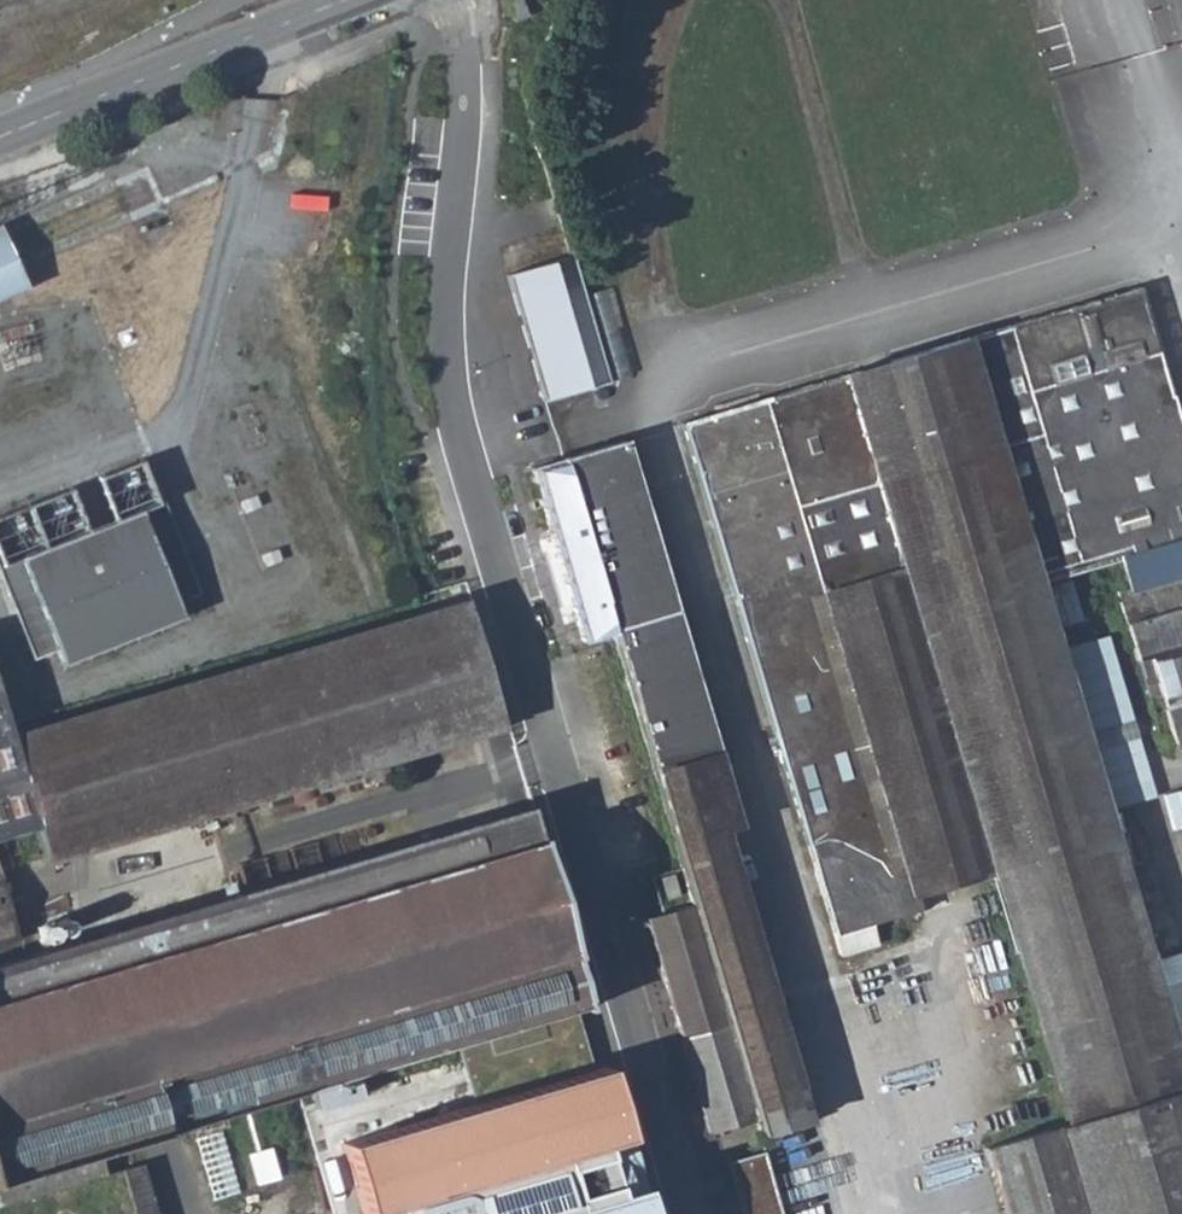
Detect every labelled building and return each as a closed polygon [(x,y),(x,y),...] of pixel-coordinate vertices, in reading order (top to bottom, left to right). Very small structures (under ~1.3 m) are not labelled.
[(34,291),(1,220),(0,221),(0,307),(34,291)] [(562,224),(507,241),(552,398),(610,381),(562,224)] [(684,422),(842,955),(879,944),(874,925),(919,912),(916,901),(995,879),(1070,1126),(986,1151),(1005,1213),(1181,1213),(1181,1065),(1177,1048),(1181,1047),(1181,941),(1148,951),(1035,576),(1039,574),(1057,569),(1115,552),(1132,608),(1125,610),(1134,639),(1148,636),(1175,718),(1181,716),(1181,432),(1138,286),(684,422)] [(625,439),(570,456),(619,627),(699,907),(757,1110),(763,1133),(801,1123),(714,834),(739,827),(625,439)] [(570,456),(545,463),(593,634),(619,627),(570,456)] [(0,566),(0,571),(37,666),(61,657),(66,671),(187,625),(182,611),(206,602),(167,502),(0,566)] [(1057,569),(1039,574),(1047,599),(1064,593),(1057,569)] [(17,737),(9,739),(34,827),(45,863),(503,732),(467,607),(48,727),(17,737)] [(1113,633),(1070,644),(1111,807),(1155,796),(1113,633)] [(34,827),(9,739),(0,709),(0,837),(34,827)] [(0,961),(0,1206),(110,1174),(106,1161),(284,1109),(323,1097),(368,1084),(465,1056),(484,1050),(502,1045),(531,1037),(594,1018),(532,806),(0,961)] [(699,907),(649,922),(706,1124),(757,1110),(699,907)] [(531,1037),(502,1045),(511,1078),(515,1092),(545,1083),(531,1037)] [(484,1050),(493,1083),(511,1078),(502,1045),(484,1050)] [(485,1056),(468,1060),(476,1092),(493,1088),(485,1056)] [(338,1144),(358,1213),(653,1213),(609,1064),(545,1083),(515,1092),(338,1144)] [(368,1084),(323,1097),(328,1115),(374,1101),(368,1084)] [(275,1148),(251,1155),(261,1190),(285,1183),(275,1148)] [(120,1171),(133,1213),(162,1213),(147,1163),(120,1171)]
